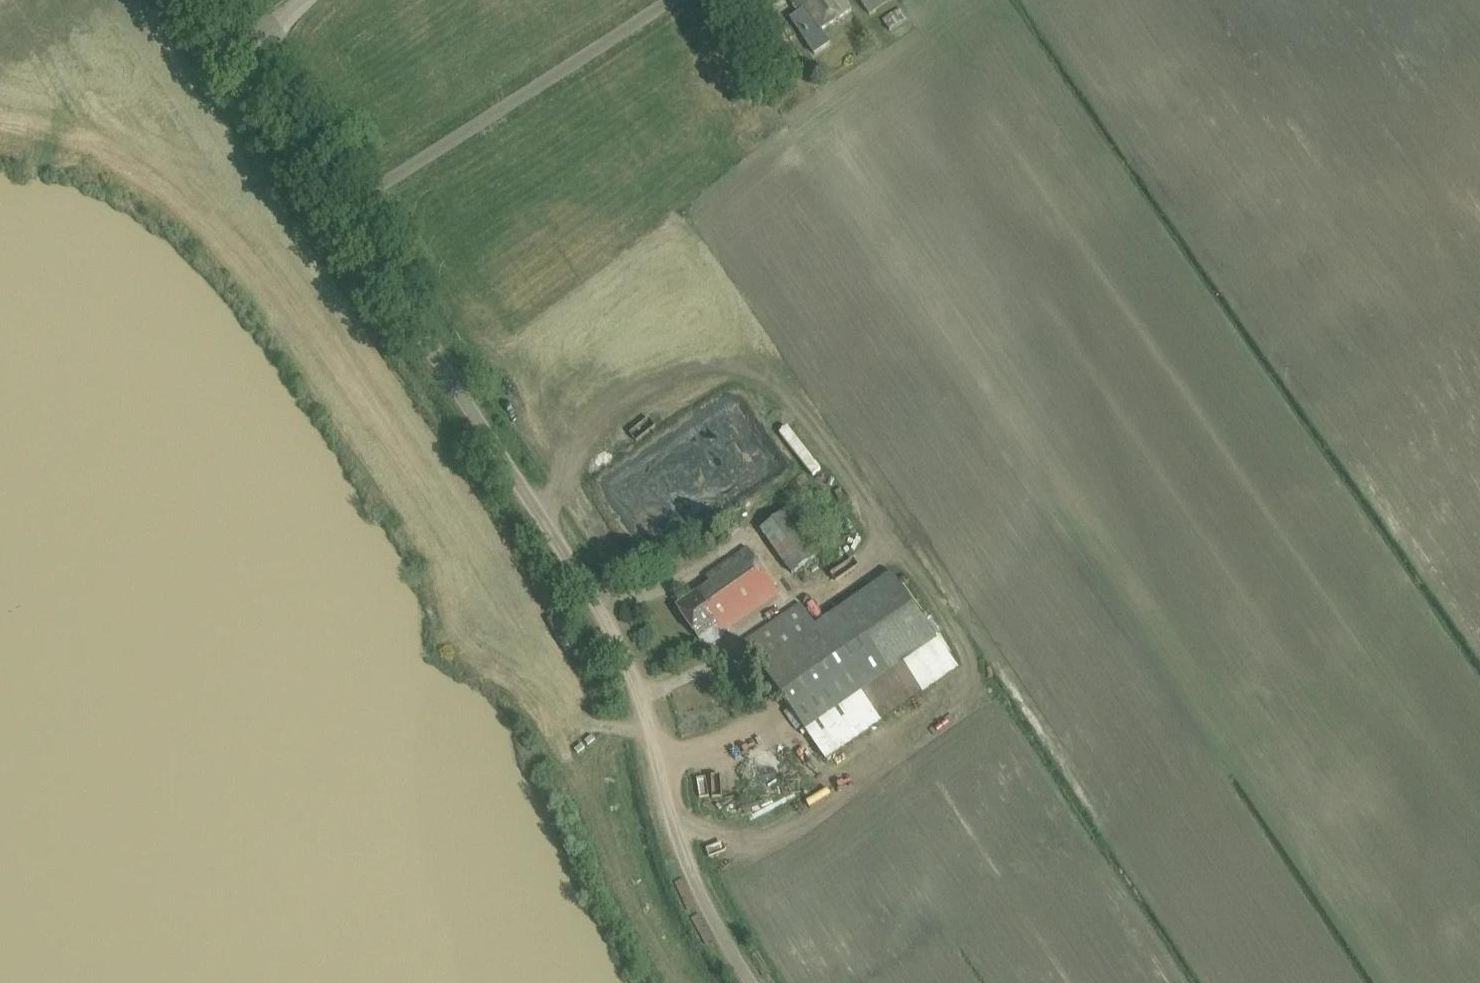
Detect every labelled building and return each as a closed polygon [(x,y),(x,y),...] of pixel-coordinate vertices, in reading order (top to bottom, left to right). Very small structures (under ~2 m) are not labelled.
[(831,44),(822,32),(854,10),(847,0),(790,0),(798,13),(790,18),(814,54),(831,44)] [(891,0),(861,0),(870,14),(891,0)] [(888,14),(894,23),(910,14),(904,4),(888,14)] [(820,553),(789,498),(761,514),(792,569),(820,553)] [(705,575),(709,583),(697,592),(677,606),(701,640),(706,646),(725,634),(723,632),(781,594),(746,546),(705,575)] [(857,573),(877,560),(872,552),(852,565),(857,573)] [(801,603),(744,642),(811,740),(854,711),(848,702),(938,641),(892,573),(816,625),(801,603)] [(753,625),(769,618),(765,609),(749,617),(753,625)] [(916,696),(930,691),(925,677),(911,682),(916,696)] [(576,744),(582,752),(601,738),(596,730),(576,744)] [(784,763),(771,762),(769,775),(783,776),(784,763)] [(698,777),(703,799),(713,796),(708,774),(698,777)]
